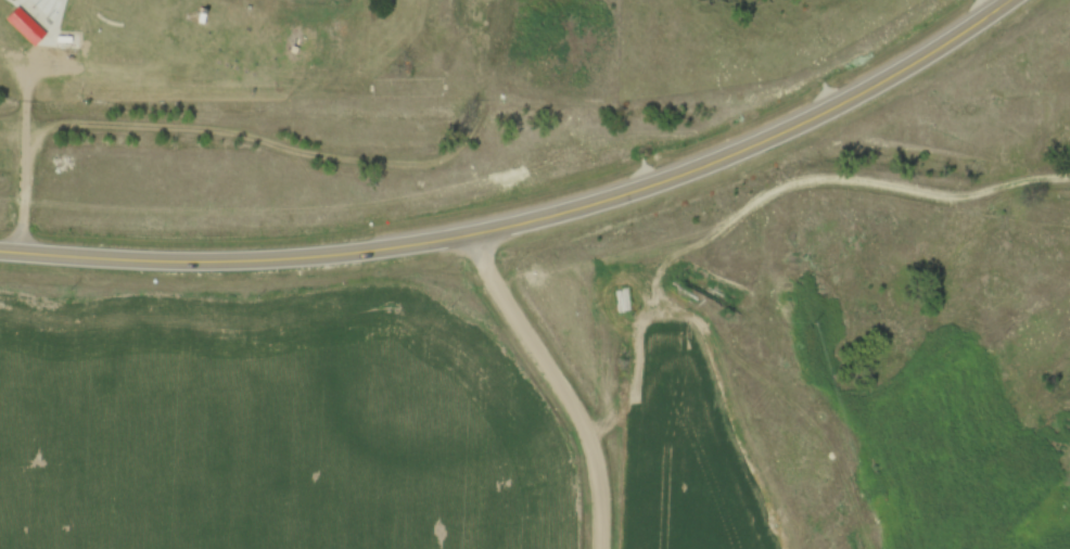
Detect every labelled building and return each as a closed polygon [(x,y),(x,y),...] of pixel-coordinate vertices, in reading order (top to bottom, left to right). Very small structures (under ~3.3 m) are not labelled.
[(44,36),(17,8),(4,21),(32,48),(44,36)] [(75,49),(75,38),(55,38),(55,49),(75,49)]
